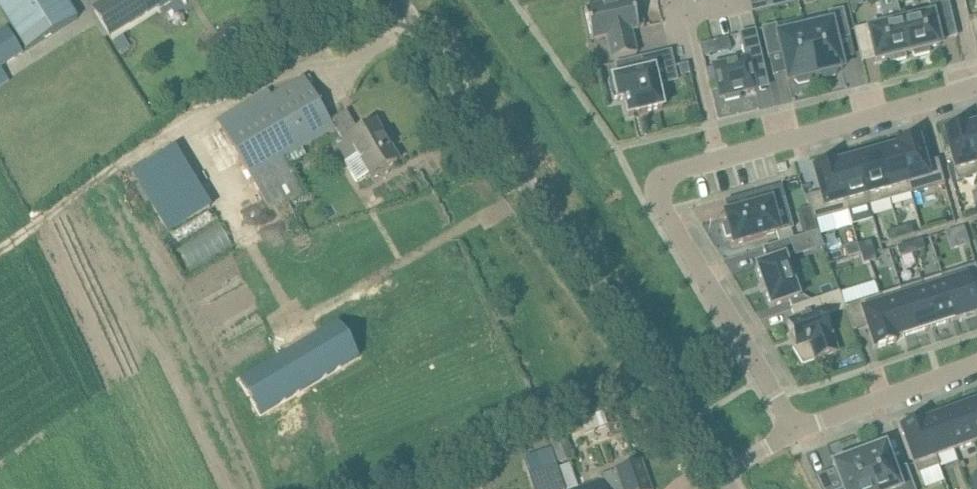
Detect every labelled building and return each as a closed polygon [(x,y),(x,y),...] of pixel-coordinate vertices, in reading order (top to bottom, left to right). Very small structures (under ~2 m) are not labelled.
[(26,51),(78,18),(67,0),(0,0),(0,11),(26,51)] [(93,9),(110,36),(130,24),(151,10),(159,5),(161,8),(173,0),(107,0),(93,9)] [(584,9),(592,41),(607,37),(612,60),(636,55),(631,31),(639,30),(638,28),(643,27),(637,0),(625,0),(584,9)] [(773,8),(806,0),(771,0),(773,8)] [(902,22),(909,53),(913,52),(914,57),(930,53),(929,49),(940,46),(935,25),(953,20),(948,0),(928,0),(931,15),(902,22)] [(898,8),(881,12),(884,26),(870,30),(869,26),(854,30),(859,53),(873,50),(876,61),(889,58),(890,63),(907,59),(905,54),(909,53),(902,22),(898,8)] [(830,23),(805,29),(816,76),(820,75),(824,79),(835,76),(837,71),(843,69),(836,42),(850,38),(843,9),(828,13),(830,23)] [(816,76),(805,29),(779,35),(776,25),(761,29),(768,58),(782,55),(788,82),(794,81),(798,85),(810,82),(811,77),(816,76)] [(0,31),(0,70),(23,55),(6,27),(0,31)] [(713,67),(720,98),(724,97),(725,102),(740,99),(738,94),(756,90),(752,74),(765,71),(755,30),(739,34),(745,59),(713,67)] [(123,35),(115,40),(122,51),(130,46),(123,35)] [(655,73),(674,68),(670,53),(671,52),(671,51),(615,64),(615,66),(616,65),(619,77),(612,79),(613,81),(608,82),(612,100),(617,99),(618,101),(624,100),(628,116),(663,108),(655,73)] [(687,64),(678,66),(681,76),(690,74),(687,64)] [(398,161),(375,123),(359,132),(346,112),(330,121),(304,78),(271,97),(268,92),(218,121),(270,210),(284,202),(286,205),(304,195),(283,160),(336,129),(344,142),(348,140),(357,156),(345,163),(357,183),(369,175),(370,178),(398,161)] [(966,127),(976,166),(976,125),(967,127),(966,127)] [(944,133),(953,163),(948,165),(953,182),(976,175),(976,166),(966,127),(944,133)] [(945,184),(938,160),(926,163),(919,140),(897,147),(910,194),(945,184)] [(166,234),(212,208),(176,146),(130,173),(166,234)] [(910,194),(897,147),(876,153),(890,200),(910,194)] [(890,200),(876,153),(855,159),(869,206),(890,200)] [(869,206),(855,159),(836,164),(835,164),(848,212),(849,212),(869,206)] [(848,212),(835,164),(813,170),(820,193),(808,197),(814,219),(815,221),(848,212)] [(748,196),(752,207),(725,215),(727,224),(722,225),(726,238),(731,237),(733,246),(779,233),(771,203),(785,199),(781,187),(748,196)] [(814,219),(802,223),(805,235),(818,232),(815,221),(814,219)] [(910,226),(898,230),(901,239),(913,235),(910,226)] [(898,230),(886,233),(889,243),(901,239),(898,230)] [(805,235),(790,240),(795,254),(796,257),(824,247),(818,232),(805,235)] [(789,239),(763,248),(767,262),(756,266),(771,308),(799,298),(795,284),(799,283),(794,268),(789,269),(785,257),(795,254),(790,240),(789,239)] [(920,241),(907,245),(910,254),(923,250),(920,241)] [(873,252),(870,242),(858,245),(861,255),(865,254),(873,252)] [(845,248),(848,258),(859,254),(857,244),(845,248)] [(907,245),(895,248),(898,258),(910,254),(907,245)] [(861,255),(864,264),(876,261),(873,252),(865,254),(861,255)] [(976,289),(976,266),(976,264),(942,275),(956,320),(957,321),(976,314),(976,312),(970,291),(976,289)] [(936,326),(956,320),(942,275),(921,282),(936,326)] [(915,333),(936,326),(921,282),(901,289),(915,333)] [(895,339),(915,333),(901,289),(880,295),(895,339)] [(844,307),(853,331),(866,327),(874,350),(896,343),(895,339),(880,295),(844,307)] [(819,299),(791,309),(795,320),(787,323),(796,346),(793,348),(803,364),(837,352),(819,299)] [(338,323),(240,381),(261,415),(358,358),(338,323)] [(962,408),(975,443),(976,442),(976,403),(962,408)] [(975,443),(962,408),(944,415),(957,450),(975,443)] [(937,457),(957,450),(944,415),(924,423),(937,457)] [(937,457),(924,423),(923,423),(923,422),(901,430),(918,475),(940,466),(936,457),(937,457)] [(859,454),(872,488),(915,488),(906,467),(895,470),(885,444),(878,447),(877,445),(862,451),(863,453),(859,454)] [(859,454),(855,455),(855,454),(840,459),(840,461),(833,464),(842,488),(872,488),(859,454)] [(599,476),(601,482),(577,488),(649,488),(640,462),(599,476)]
